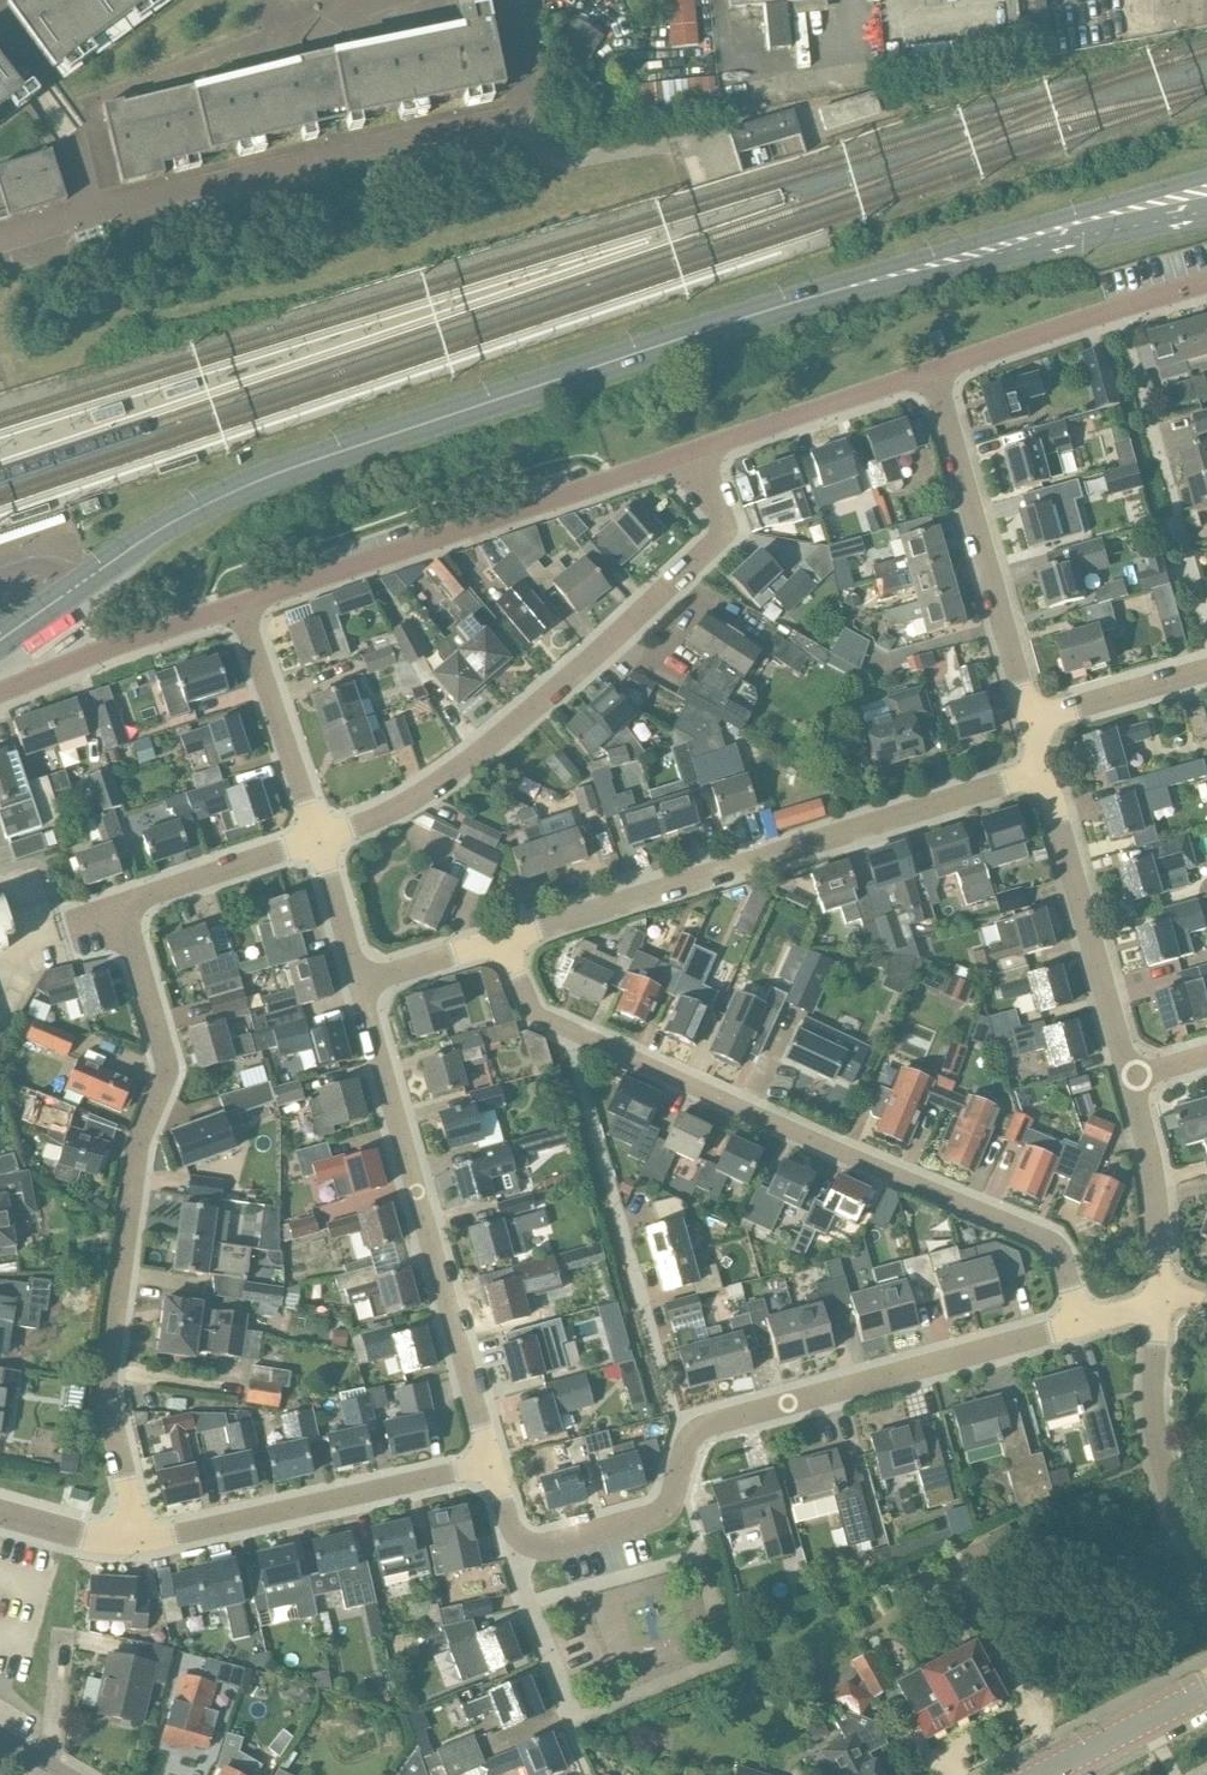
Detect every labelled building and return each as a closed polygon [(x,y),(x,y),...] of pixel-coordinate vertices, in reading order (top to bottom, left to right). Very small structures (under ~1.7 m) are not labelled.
[(0,12),(0,111),(24,94),(14,82),(24,75),(35,66),(38,64),(47,77),(153,0),(16,0),(0,12)] [(461,29),(331,55),(318,58),(305,61),(124,106),(123,102),(102,107),(119,177),(143,171),(145,180),(164,176),(162,166),(316,129),(345,122),(504,89),(485,0),(482,0),(483,2),(459,7),(458,1),(456,2),(461,29)] [(694,0),(668,0),(672,48),(698,45),(694,0)] [(721,7),(759,5),(762,48),(793,47),(794,67),(810,66),(806,0),(721,0),(721,7)] [(603,36),(574,18),(553,51),(583,70),(603,36)] [(956,73),(953,42),(911,46),(914,80),(956,73)] [(712,76),(636,84),(639,106),(687,101),(686,90),(713,88),(712,76)] [(873,93),(819,110),(825,131),(880,114),(873,93)] [(806,154),(793,111),(728,130),(741,173),(743,173),(737,154),(799,136),(805,154),(806,154)] [(47,153),(45,150),(34,157),(8,165),(6,162),(0,166),(0,214),(6,212),(8,219),(66,201),(51,152),(47,153)] [(1179,325),(1189,361),(1188,361),(1191,372),(1206,367),(1206,318),(1179,325)] [(1189,361),(1179,325),(1149,334),(1152,345),(1141,348),(1147,370),(1158,367),(1159,369),(1188,361),(1189,361)] [(1123,403),(1108,346),(1083,352),(1098,409),(1123,403)] [(1041,372),(985,388),(991,408),(986,412),(989,424),(996,424),(996,426),(1031,415),(1026,399),(1047,393),(1041,372)] [(1194,380),(1200,400),(1200,402),(1206,400),(1206,383),(1205,375),(1193,379),(1194,380)] [(1174,407),(1200,400),(1194,380),(1168,387),(1174,407)] [(1193,414),(1199,434),(1206,432),(1206,410),(1193,414)] [(1073,448),(1065,419),(1037,426),(1041,441),(1008,451),(1018,488),(1052,479),(1052,477),(1066,474),(1060,452),(1073,448)] [(913,451),(904,422),(866,435),(875,464),(863,467),(871,490),(886,485),(887,490),(892,492),(901,489),(903,485),(902,480),(904,479),(896,457),(913,451)] [(1191,480),(1206,476),(1206,441),(1182,448),(1191,480)] [(857,479),(845,443),(812,454),(821,481),(810,485),(818,509),(831,505),(829,501),(861,491),(857,479)] [(792,461),(758,473),(767,501),(784,496),(795,526),(810,521),(800,491),(802,490),(792,461)] [(1146,487),(1139,462),(1103,472),(1110,496),(1146,487)] [(1191,480),(1200,512),(1206,510),(1206,476),(1191,480)] [(1049,505),(1023,512),(1033,548),(1085,534),(1085,533),(1083,533),(1074,500),(1082,497),(1078,482),(1079,481),(1079,480),(1043,491),(1043,492),(1045,491),(1049,505)] [(102,512),(98,500),(82,506),(86,517),(102,512)] [(766,528),(757,503),(743,508),(751,534),(766,528)] [(660,532),(635,504),(603,532),(598,537),(582,551),(602,573),(622,555),(627,561),(660,532)] [(885,529),(879,509),(864,513),(870,534),(885,529)] [(877,581),(947,561),(938,529),(935,530),(930,516),(897,526),(906,557),(873,566),(877,581)] [(536,553),(520,533),(498,540),(511,555),(520,566),(536,553)] [(861,537),(828,546),(832,562),(846,558),(865,552),(861,537)] [(1051,567),(1041,570),(1051,607),(1085,597),(1078,572),(1109,564),(1102,538),(1069,547),(1047,553),(1051,567)] [(822,580),(834,570),(832,562),(828,546),(820,544),(803,561),(807,566),(822,580)] [(1151,570),(1138,573),(1143,592),(1171,584),(1162,551),(1147,555),(1151,570)] [(760,553),(732,579),(752,600),(761,609),(773,598),(787,613),(822,580),(807,566),(800,573),(787,585),(779,576),(780,574),(778,571),(783,566),(774,556),(768,561),(760,553)] [(523,583),(529,577),(526,573),(520,566),(511,555),(491,571),(510,594),(497,605),(530,644),(556,622),(523,583)] [(466,590),(439,559),(421,574),(421,576),(424,574),(436,589),(439,586),(451,600),(451,601),(451,602),(466,590)] [(538,563),(526,573),(529,577),(543,594),(555,585),(578,614),(608,591),(584,561),(568,574),(558,561),(545,572),(538,563)] [(947,561),(877,581),(881,594),(914,585),(919,603),(956,593),(958,592),(953,575),(951,575),(947,561)] [(374,605),(367,584),(334,595),(341,616),(374,605)] [(1171,584),(1152,590),(1161,622),(1180,617),(1171,584)] [(965,625),(956,593),(919,603),(885,612),(890,628),(924,618),(928,635),(965,625)] [(315,621),(288,631),(291,637),(301,667),(301,668),(329,658),(331,663),(350,656),(337,619),(341,617),(341,616),(334,595),(333,595),(309,603),(315,621)] [(1119,626),(1112,600),(1083,607),(1089,629),(1058,637),(1068,673),(1111,661),(1103,631),(1119,626)] [(688,674),(677,694),(684,698),(688,701),(710,713),(709,714),(721,721),(736,729),(739,731),(751,710),(730,698),(739,682),(761,649),(709,613),(686,647),(705,660),(694,677),(688,674)] [(457,629),(445,639),(484,684),(488,680),(492,682),(500,675),(499,671),(510,661),(485,631),(484,632),(471,617),(457,629)] [(390,631),(398,643),(410,665),(425,656),(407,622),(390,631)] [(837,640),(864,656),(869,642),(844,628),(837,640)] [(774,634),(764,650),(799,673),(810,657),(817,646),(792,631),(786,641),(774,634)] [(445,665),(432,677),(457,706),(457,707),(461,703),(466,704),(473,698),(472,694),(484,684),(445,639),(437,646),(436,651),(447,664),(445,665)] [(829,653),(833,655),(860,670),(864,656),(837,640),(835,642),(829,653)] [(427,696),(410,665),(398,643),(362,656),(369,674),(398,665),(407,691),(411,689),(415,700),(427,696)] [(906,659),(909,673),(950,662),(946,649),(906,659)] [(174,670),(156,676),(161,692),(167,711),(170,719),(189,713),(187,705),(228,691),(217,658),(206,661),(205,658),(174,669),(174,670)] [(981,696),(973,665),(959,669),(967,700),(948,706),(958,740),(993,730),(984,695),(981,696)] [(656,685),(632,672),(624,686),(648,699),(656,685)] [(337,692),(313,700),(324,733),(362,720),(356,703),(370,699),(362,676),(347,681),(335,685),(337,692)] [(611,692),(589,710),(617,744),(626,748),(631,763),(641,760),(646,759),(622,727),(633,717),(638,713),(639,714),(648,699),(624,686),(615,696),(611,692)] [(931,717),(922,687),(886,699),(891,717),(864,726),(878,769),(924,754),(913,723),(931,717)] [(694,740),(687,742),(693,759),(718,751),(728,783),(712,788),(721,818),(755,807),(746,778),(744,779),(734,746),(732,747),(730,743),(724,745),(720,732),(718,726),(721,721),(709,714),(710,713),(684,698),(681,705),(684,707),(673,728),(694,740)] [(115,700),(92,707),(106,749),(129,742),(115,700)] [(77,701),(46,712),(57,747),(89,737),(77,701)] [(1205,707),(1187,712),(1195,740),(1206,736),(1206,714),(1205,707)] [(591,775),(610,770),(614,768),(631,763),(626,748),(617,744),(589,710),(566,729),(588,755),(597,747),(606,753),(608,757),(587,764),(591,775)] [(57,747),(46,712),(14,722),(26,758),(57,747)] [(413,745),(403,717),(384,724),(393,752),(413,745)] [(244,739),(238,719),(180,738),(186,756),(204,750),(210,769),(222,765),(250,756),(249,752),(252,748),(249,741),(244,739)] [(362,720),(324,733),(335,765),(359,757),(361,764),(374,760),(390,754),(382,732),(367,737),(362,720)] [(1154,737),(1149,721),(1117,730),(1117,729),(1087,738),(1097,774),(1108,771),(1112,785),(1131,779),(1121,746),(1154,737)] [(14,749),(4,752),(4,751),(0,752),(0,816),(7,839),(61,822),(47,779),(26,785),(14,749)] [(577,774),(559,753),(548,763),(566,784),(577,774)] [(673,799),(654,804),(663,835),(683,829),(684,835),(698,831),(696,825),(698,825),(689,794),(702,790),(692,759),(675,764),(679,777),(668,780),(673,799)] [(1105,801),(1115,838),(1145,830),(1141,814),(1173,805),(1171,800),(1168,786),(1206,776),(1206,765),(1205,759),(1163,771),(1154,773),(1141,777),(1131,780),(1135,793),(1105,801)] [(196,790),(223,781),(218,768),(192,776),(196,790)] [(120,807),(110,770),(88,777),(98,813),(120,807)] [(610,770),(591,775),(605,819),(619,815),(628,845),(630,845),(632,851),(644,848),(642,841),(663,835),(654,804),(634,810),(629,791),(615,795),(610,779),(613,779),(610,770)] [(223,781),(196,790),(184,794),(185,795),(185,796),(186,796),(195,822),(231,810),(237,828),(268,818),(268,816),(271,813),(267,802),(263,801),(256,783),(229,792),(225,780),(223,781)] [(598,809),(591,785),(574,791),(581,814),(598,809)] [(175,826),(144,836),(154,864),(189,852),(184,838),(196,835),(192,823),(195,822),(186,796),(185,796),(185,795),(164,801),(167,811),(171,810),(175,826)] [(544,841),(539,825),(533,807),(516,812),(522,830),(525,829),(530,846),(512,852),(522,881),(553,870),(544,841)] [(774,816),(778,830),(807,821),(803,807),(774,816)] [(992,849),(979,853),(984,870),(1031,855),(1016,810),(982,821),(992,849)] [(77,862),(72,863),(75,871),(80,870),(86,887),(121,875),(116,861),(130,856),(119,826),(113,811),(95,818),(106,848),(76,859),(77,862)] [(423,815),(413,821),(431,829),(435,820),(423,815)] [(464,834),(463,837),(493,852),(501,835),(465,817),(458,831),(464,834)] [(960,828),(928,838),(937,867),(940,878),(956,873),(966,905),(993,897),(984,870),(979,853),(969,856),(960,828)] [(544,841),(553,870),(587,859),(577,830),(544,841)] [(1180,835),(1161,840),(1146,844),(1150,858),(1123,865),(1133,901),(1163,893),(1159,878),(1198,866),(1189,832),(1180,835)] [(46,851),(41,835),(10,845),(15,861),(46,851)] [(501,855),(493,852),(463,837),(453,860),(468,867),(490,878),(501,855)] [(864,883),(886,954),(888,955),(915,956),(919,957),(913,939),(917,937),(913,924),(925,920),(921,906),(903,846),(868,857),(875,880),(864,883)] [(408,880),(403,891),(404,895),(406,898),(413,901),(405,917),(438,933),(461,883),(468,867),(453,860),(445,876),(428,868),(422,882),(415,879),(411,879),(408,880)] [(874,954),(886,954),(864,883),(855,886),(848,864),(812,875),(824,914),(841,908),(845,921),(860,916),(863,927),(870,953),(874,954)] [(995,895),(997,902),(1000,914),(1025,907),(1020,888),(995,895)] [(273,922),(258,926),(270,968),(305,958),(298,935),(313,931),(303,895),(268,904),(273,922)] [(1206,927),(1199,899),(1167,908),(1171,920),(1141,929),(1151,965),(1181,957),(1195,953),(1190,932),(1206,927)] [(5,941),(11,940),(11,939),(12,939),(12,938),(12,937),(10,928),(9,928),(0,900),(0,943),(5,941)] [(996,971),(997,973),(1028,964),(1025,953),(1053,945),(1043,908),(994,922),(1000,942),(988,945),(989,949),(972,954),(978,976),(996,971)] [(239,976),(235,966),(232,953),(215,958),(204,927),(168,940),(179,971),(196,965),(207,1000),(242,990),(239,976)] [(575,962),(563,988),(598,1004),(607,985),(619,991),(637,951),(638,952),(645,936),(628,928),(616,954),(619,956),(616,961),(595,951),(597,946),(584,940),(576,944),(568,959),(575,962)] [(625,994),(616,1014),(646,1027),(661,991),(670,995),(694,940),(681,934),(666,965),(638,952),(637,951),(619,991),(625,994)] [(716,950),(694,940),(670,995),(680,999),(664,1034),(694,1047),(719,988),(702,981),(716,950)] [(732,952),(720,976),(729,980),(741,956),(732,952)] [(834,965),(808,952),(791,987),(795,989),(788,1002),(811,1013),(834,965)] [(888,955),(884,977),(911,981),(915,956),(888,955)] [(265,1008),(249,1012),(249,1014),(255,1033),(292,1022),(288,1008),(299,1005),(300,1006),(331,997),(320,960),(289,968),(295,989),(262,998),(265,1008)] [(1031,974),(1028,964),(997,973),(1005,1002),(1033,994),(1038,1012),(1069,1004),(1059,967),(1031,974)] [(1184,972),(1188,986),(1159,994),(1169,1029),(1206,1019),(1206,966),(1184,972)] [(69,985),(64,967),(44,973),(36,991),(49,996),(52,1005),(79,997),(85,1018),(114,1010),(103,974),(75,982),(75,983),(69,985)] [(974,986),(949,976),(942,993),(967,1003),(974,986)] [(435,993),(407,1001),(412,1022),(409,1024),(412,1035),(416,1035),(417,1039),(446,1031),(441,1013),(463,1007),(457,988),(436,994),(435,993)] [(249,1012),(243,991),(209,1000),(214,1019),(225,1016),(227,1021),(250,1014),(249,1012)] [(487,997),(494,1026),(514,1021),(504,993),(487,997)] [(738,997),(728,1018),(711,1055),(725,1062),(724,1065),(733,1069),(735,1066),(739,1068),(766,1010),(738,997)] [(992,1035),(1021,1028),(1016,1009),(988,1017),(992,1035)] [(803,1022),(785,1060),(831,1081),(833,1077),(851,1085),(854,1078),(870,1045),(806,1015),(803,1022)] [(292,1022),(255,1033),(261,1052),(277,1048),(280,1058),(312,1049),(318,1069),(348,1061),(338,1024),(309,1032),(305,1019),(292,1022)] [(34,1021),(27,1040),(67,1056),(74,1036),(34,1021)] [(519,1037),(518,1034),(514,1021),(494,1026),(450,1038),(454,1054),(423,1062),(433,1096),(464,1088),(459,1070),(487,1063),(483,1047),(519,1037)] [(1043,1021),(1021,1028),(992,1035),(999,1060),(1048,1047),(1053,1067),(1084,1059),(1074,1022),(1045,1030),(1043,1021)] [(221,1022),(189,1032),(200,1070),(255,1054),(250,1035),(227,1041),(221,1022)] [(536,1076),(541,1074),(554,1071),(544,1040),(526,1032),(523,1032),(536,1076)] [(950,1042),(940,1072),(957,1077),(967,1048),(950,1042)] [(133,1081),(79,1059),(66,1089),(120,1111),(122,1108),(126,1110),(131,1098),(127,1096),(133,1081)] [(923,1101),(941,1109),(950,1090),(952,1091),(956,1083),(935,1075),(933,1081),(901,1067),(891,1091),(880,1087),(870,1111),(872,1117),(880,1120),(876,1132),(905,1144),(923,1101)] [(305,1099),(299,1080),(272,1088),(278,1107),(305,1099)] [(614,1117),(606,1136),(619,1142),(631,1148),(628,1155),(644,1163),(654,1139),(657,1132),(647,1127),(660,1098),(622,1080),(607,1113),(614,1117)] [(225,1115),(174,1134),(186,1168),(236,1150),(229,1133),(245,1127),(241,1115),(276,1102),(270,1082),(267,1083),(244,1090),(219,1097),(225,1115)] [(365,1118),(355,1082),(319,1092),(320,1096),(307,1100),(318,1138),(335,1133),(333,1127),(365,1118)] [(505,1108),(500,1083),(467,1092),(471,1107),(438,1116),(447,1150),(482,1140),(475,1116),(505,1108)] [(966,1097),(952,1091),(950,1090),(941,1109),(953,1114),(942,1142),(948,1145),(942,1160),(971,1173),(988,1134),(998,1108),(967,1094),(966,1097)] [(1189,1098),(1180,1101),(1177,1106),(1178,1109),(1188,1145),(1206,1139),(1206,1140),(1206,1101),(1195,1104),(1194,1100),(1189,1098)] [(73,1115),(34,1104),(28,1124),(50,1130),(45,1146),(64,1151),(62,1163),(56,1161),(54,1174),(56,1180),(72,1184),(78,1180),(80,1171),(97,1176),(99,1171),(103,1170),(105,1162),(102,1159),(107,1144),(85,1138),(87,1134),(69,1129),(73,1115)] [(1034,1120),(1014,1112),(1002,1140),(1022,1148),(1034,1120)] [(654,1139),(644,1163),(638,1179),(659,1189),(666,1174),(666,1175),(675,1154),(694,1162),(709,1129),(679,1116),(666,1144),(654,1139)] [(1088,1116),(1077,1144),(1083,1146),(1076,1163),(1069,1180),(1063,1196),(1064,1197),(1060,1207),(1077,1214),(1075,1216),(1104,1228),(1121,1189),(1092,1177),(1104,1149),(1103,1148),(1112,1126),(1088,1116)] [(1024,1149),(1008,1187),(1039,1201),(1051,1172),(1069,1180),(1076,1163),(1058,1155),(1063,1145),(1029,1131),(1022,1148),(1024,1149)] [(483,1163),(454,1171),(465,1207),(494,1199),(520,1191),(514,1169),(528,1165),(526,1156),(537,1153),(550,1149),(546,1134),(532,1138),(480,1152),(483,1163)] [(760,1154),(731,1140),(718,1166),(707,1161),(696,1187),(718,1197),(727,1178),(745,1186),(760,1154)] [(327,1144),(295,1152),(302,1178),(316,1174),(318,1183),(333,1179),(338,1198),(354,1194),(354,1196),(383,1188),(383,1184),(375,1156),(374,1153),(346,1161),(345,1157),(331,1160),(327,1144)] [(812,1177),(782,1163),(769,1190),(757,1184),(742,1218),(771,1232),(784,1204),(797,1210),(812,1177)] [(29,1172),(0,1177),(0,1256),(16,1253),(10,1218),(36,1213),(29,1172)] [(223,1182),(191,1176),(188,1195),(220,1201),(223,1182)] [(868,1192),(838,1179),(825,1206),(813,1200),(802,1224),(825,1234),(833,1216),(852,1225),(868,1192)] [(535,1211),(531,1195),(497,1203),(501,1219),(535,1211)] [(654,1262),(689,1253),(681,1223),(687,1221),(681,1200),(675,1197),(652,1203),(659,1229),(645,1232),(654,1262)] [(184,1205),(179,1239),(227,1245),(230,1225),(232,1212),(184,1205)] [(361,1214),(326,1223),(331,1240),(365,1230),(371,1250),(394,1244),(401,1242),(391,1206),(361,1214)] [(501,1224),(471,1232),(481,1269),(511,1260),(511,1258),(526,1254),(520,1235),(546,1228),(542,1213),(534,1215),(501,1224)] [(319,1234),(315,1218),(279,1227),(282,1242),(319,1234)] [(172,1264),(176,1267),(175,1271),(246,1281),(251,1248),(227,1245),(179,1239),(177,1254),(173,1255),(172,1264)] [(958,1252),(974,1312),(1002,1304),(996,1281),(1024,1274),(1018,1252),(1001,1245),(994,1242),(958,1252)] [(974,1312),(958,1252),(956,1247),(942,1251),(914,1258),(922,1288),(936,1284),(946,1320),(974,1312)] [(696,1296),(697,1296),(723,1288),(715,1263),(694,1269),(689,1253),(654,1262),(662,1294),(693,1285),(695,1295),(696,1296)] [(345,1274),(375,1266),(373,1257),(343,1265),(345,1274)] [(514,1281),(486,1289),(491,1307),(496,1326),(527,1318),(522,1300),(562,1289),(554,1257),(511,1269),(514,1281)] [(877,1290),(876,1291),(850,1298),(845,1277),(840,1257),(824,1261),(829,1281),(830,1281),(838,1311),(852,1307),(862,1342),(890,1335),(877,1290)] [(871,1270),(876,1291),(877,1290),(890,1335),(917,1327),(908,1292),(922,1288),(914,1258),(899,1262),(871,1270)] [(345,1274),(334,1277),(338,1290),(346,1288),(351,1304),(368,1300),(373,1319),(389,1315),(419,1307),(409,1271),(402,1273),(379,1279),(375,1266),(345,1274)] [(29,1278),(28,1284),(2,1281),(0,1296),(0,1354),(8,1355),(12,1326),(38,1329),(40,1309),(47,1310),(50,1280),(29,1278)] [(808,1309),(793,1313),(805,1358),(833,1350),(824,1315),(838,1311),(830,1281),(829,1281),(815,1285),(817,1293),(804,1296),(808,1309)] [(284,1288),(244,1283),(241,1301),(281,1307),(284,1288)] [(296,1310),(300,1284),(287,1288),(284,1309),(296,1310)] [(670,1322),(702,1314),(698,1301),(697,1296),(696,1296),(695,1295),(694,1295),(665,1303),(670,1322)] [(245,1332),(245,1331),(247,1316),(202,1309),(203,1305),(165,1299),(161,1327),(214,1334),(215,1328),(245,1332)] [(763,1300),(746,1304),(754,1334),(768,1330),(777,1366),(805,1358),(793,1313),(769,1320),(763,1300)] [(705,1331),(719,1381),(750,1373),(744,1352),(758,1348),(754,1334),(746,1304),(738,1306),(740,1316),(728,1319),(733,1336),(723,1339),(719,1327),(706,1330),(705,1331)] [(508,1346),(503,1348),(513,1384),(543,1376),(567,1369),(560,1344),(566,1342),(559,1320),(504,1335),(508,1346)] [(705,1326),(673,1334),(678,1351),(677,1351),(687,1390),(719,1381),(705,1331),(706,1330),(705,1326)] [(261,1333),(245,1331),(245,1332),(215,1328),(214,1334),(161,1327),(157,1354),(195,1359),(196,1353),(241,1359),(241,1357),(257,1360),(261,1333)] [(394,1327),(361,1335),(369,1364),(399,1356),(404,1375),(434,1368),(424,1331),(397,1338),(394,1327)] [(645,1402),(634,1361),(617,1365),(623,1388),(626,1387),(631,1405),(632,1413),(646,1409),(644,1402),(645,1402)] [(291,1371),(251,1365),(248,1382),(246,1403),(278,1407),(281,1387),(288,1388),(291,1371)] [(0,1369),(0,1436),(6,1437),(12,1389),(19,1390),(21,1372),(0,1369)] [(1082,1377),(1080,1370),(1033,1383),(1044,1422),(1076,1413),(1077,1416),(1079,1415),(1093,1462),(1119,1455),(1096,1373),(1082,1377)] [(595,1405),(586,1374),(544,1385),(548,1400),(519,1408),(529,1444),(559,1436),(554,1416),(595,1405)] [(397,1392),(404,1422),(385,1427),(392,1457),(428,1449),(426,1438),(437,1435),(427,1385),(397,1392)] [(370,1398),(368,1387),(342,1393),(344,1403),(341,1404),(348,1435),(328,1439),(334,1470),(371,1461),(365,1433),(377,1430),(370,1398)] [(1000,1405),(998,1398),(953,1411),(965,1454),(999,1444),(1002,1455),(1011,1489),(1018,1510),(1053,1495),(1041,1452),(1029,1455),(1014,1401),(1000,1405)] [(320,1443),(313,1411),(282,1418),(288,1448),(268,1452),(275,1483),(312,1475),(306,1446),(320,1443)] [(194,1429),(191,1415),(164,1421),(167,1437),(170,1434),(174,1454),(153,1458),(163,1507),(200,1499),(193,1468),(192,1469),(183,1432),(194,1429)] [(260,1454),(254,1421),(241,1423),(227,1427),(234,1460),(213,1464),(219,1495),(256,1487),(250,1456),(260,1454)] [(916,1425),(871,1437),(881,1479),(917,1469),(928,1509),(954,1502),(933,1427),(918,1431),(916,1425)] [(607,1431),(583,1438),(588,1455),(596,1453),(607,1494),(643,1484),(635,1455),(632,1443),(611,1449),(607,1431)] [(589,1462),(588,1455),(583,1438),(565,1442),(572,1467),(589,1462)] [(556,1478),(549,1452),(534,1456),(541,1483),(540,1483),(548,1512),(585,1502),(577,1473),(556,1478)] [(837,1459),(836,1453),(789,1466),(800,1505),(833,1496),(847,1549),(874,1542),(851,1455),(837,1459)] [(714,1493),(717,1503),(726,1534),(758,1525),(768,1562),(791,1556),(781,1519),(783,1518),(771,1477),(714,1493)] [(1097,1510),(1091,1492),(1062,1501),(1068,1519),(1097,1510)] [(431,1518),(428,1519),(434,1546),(429,1547),(436,1577),(478,1568),(465,1510),(445,1515),(442,1511),(433,1513),(431,1518)] [(414,1548),(408,1524),(371,1532),(378,1563),(379,1563),(382,1577),(417,1569),(417,1573),(431,1570),(425,1545),(414,1548)] [(349,1537),(313,1545),(319,1573),(337,1569),(340,1584),(345,1609),(365,1605),(376,1603),(367,1561),(355,1564),(349,1537)] [(317,1615),(311,1590),(308,1575),(299,1578),(293,1550),(258,1558),(259,1566),(246,1568),(253,1599),(266,1596),(268,1610),(296,1604),(300,1619),(317,1615)] [(243,1603),(234,1563),(193,1572),(194,1574),(171,1579),(178,1608),(201,1603),(203,1613),(224,1608),(232,1642),(250,1638),(242,1603),(243,1603)] [(92,1579),(89,1619),(127,1622),(127,1629),(147,1631),(149,1596),(133,1595),(134,1581),(92,1579)] [(438,1608),(442,1627),(472,1620),(493,1614),(489,1598),(438,1608)] [(442,1627),(438,1608),(438,1604),(430,1606),(422,1624),(424,1630),(442,1627)] [(384,1641),(378,1611),(366,1614),(372,1644),(384,1641)] [(442,1627),(423,1634),(428,1648),(447,1641),(464,1683),(497,1670),(519,1661),(518,1657),(505,1626),(478,1636),(472,1620),(442,1627)] [(973,1642),(895,1685),(925,1739),(986,1706),(990,1709),(998,1704),(998,1699),(1003,1696),(994,1680),(1007,1673),(995,1653),(986,1635),(973,1642)] [(173,1650),(142,1643),(138,1662),(109,1655),(96,1713),(142,1723),(151,1682),(165,1685),(173,1650)] [(858,1688),(846,1681),(834,1700),(861,1717),(873,1698),(892,1688),(870,1651),(851,1662),(862,1681),(858,1688)] [(202,1672),(216,1676),(219,1663),(206,1659),(202,1672)] [(215,1683),(184,1674),(176,1702),(173,1701),(161,1743),(178,1748),(179,1744),(189,1747),(190,1744),(208,1749),(217,1718),(218,1713),(208,1709),(215,1683)] [(541,1716),(526,1680),(488,1695),(488,1696),(461,1707),(467,1723),(495,1711),(503,1731),(541,1716)] [(861,1717),(836,1709),(833,1719),(844,1740),(821,1752),(834,1774),(880,1774),(874,1762),(870,1764),(866,1756),(885,1745),(873,1722),(861,1717)] [(474,1735),(434,1749),(441,1767),(480,1751),(474,1735)] [(220,1774),(259,1774),(263,1767),(240,1754),(244,1741),(227,1736),(217,1771),(221,1773),(220,1774)] [(441,1767),(444,1774),(461,1774),(477,1769),(480,1774),(501,1774),(525,1765),(529,1774),(554,1774),(563,1771),(549,1737),(518,1749),(485,1763),(480,1751),(441,1767)] [(428,1772),(421,1754),(418,1747),(399,1774),(429,1774),(428,1772)]
